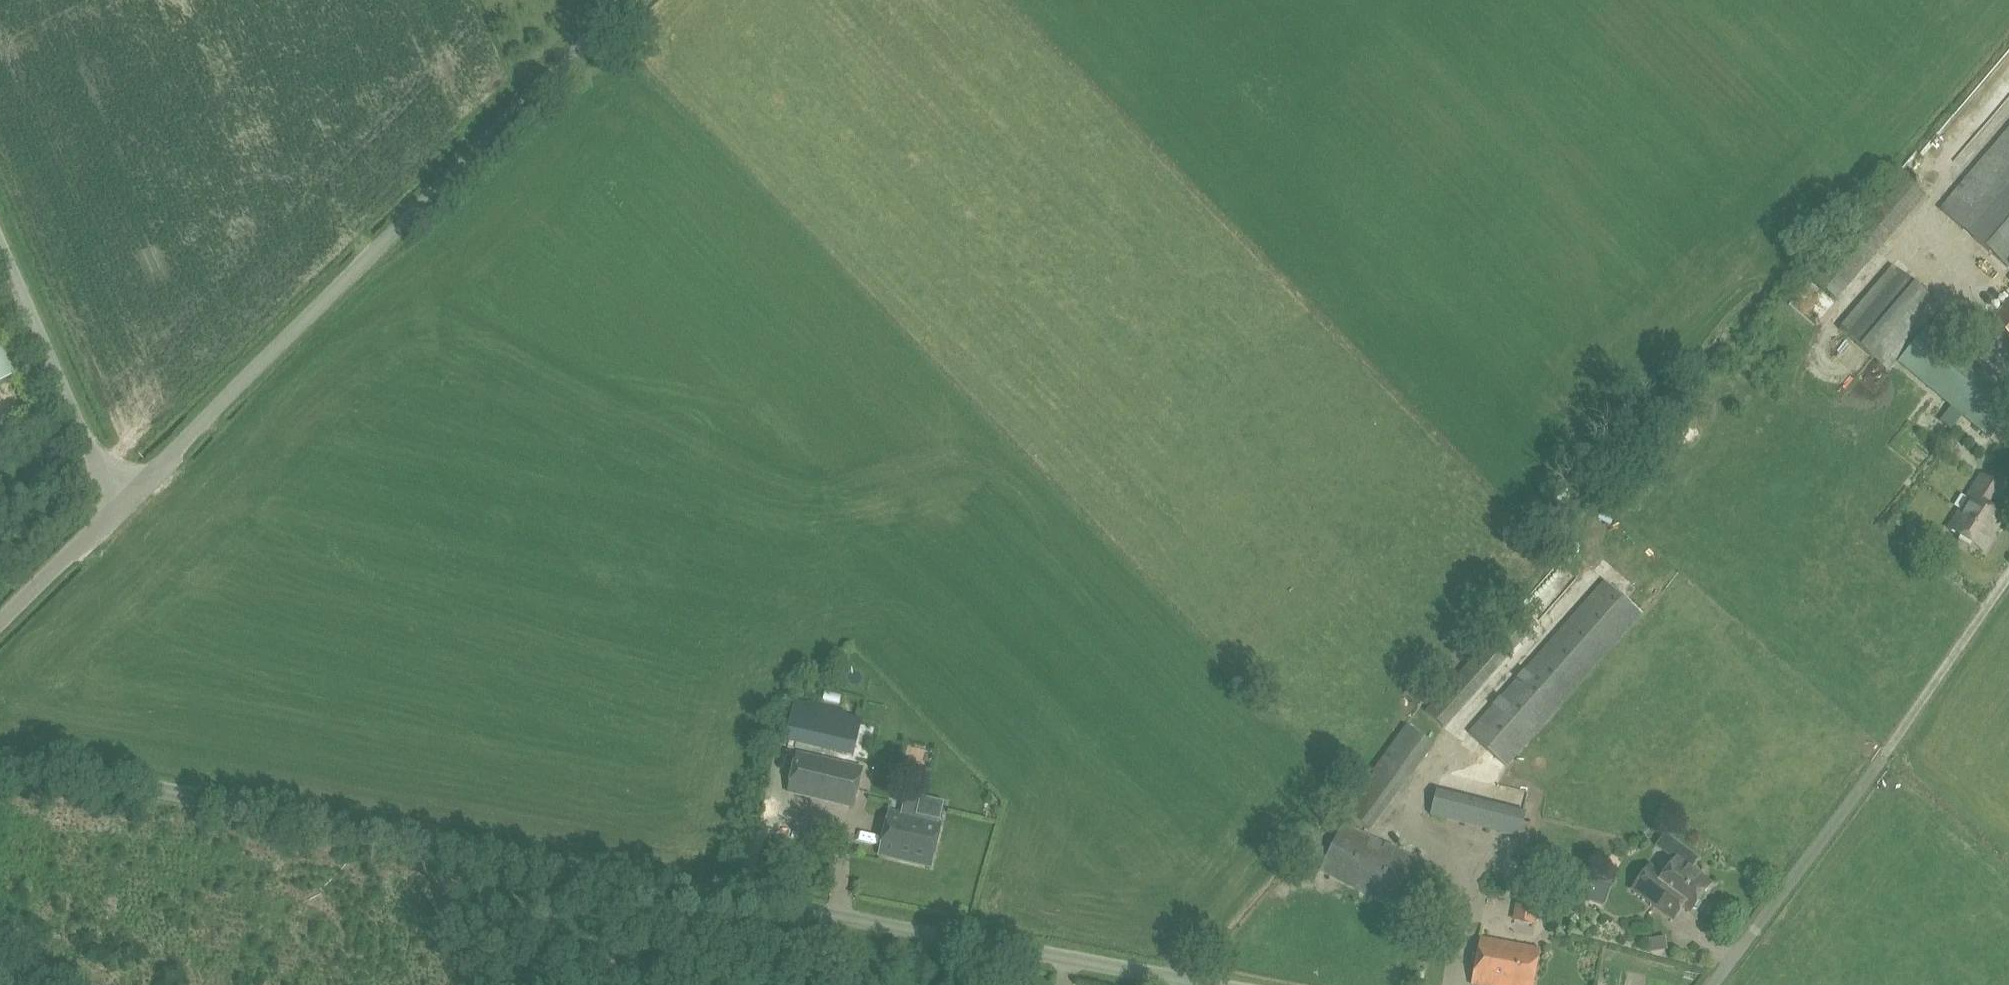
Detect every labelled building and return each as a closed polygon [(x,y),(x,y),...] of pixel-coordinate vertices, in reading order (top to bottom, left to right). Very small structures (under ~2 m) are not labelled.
[(1942,211),(2008,268),(2008,132),(1942,211)] [(1838,302),(1927,197),(1897,171),(1807,276),(1838,302)] [(1888,371),(1942,308),(1894,267),(1840,330),(1888,371)] [(1993,322),(2008,335),(2008,302),(1993,322)] [(2008,418),(2008,399),(1955,353),(1960,348),(1951,340),(1956,333),(1939,318),(1900,363),(1990,440),(2008,418)] [(1992,511),(2005,491),(1981,476),(1968,497),(1972,500),(1963,515),(1961,513),(1950,531),(1984,552),(1994,536),(1991,535),(2002,517),(1992,511)] [(1507,766),(1643,614),(1606,581),(1471,733),(1507,766)] [(1445,728),(1532,630),(1514,614),(1427,712),(1445,728)] [(1371,831),(1433,745),(1408,726),(1345,812),(1371,831)] [(864,768),(799,752),(790,791),(855,807),(864,768)] [(1518,837),(1524,812),(1438,791),(1432,816),(1518,837)] [(942,824),(946,806),(923,802),(919,818),(891,811),(880,855),(932,867),(942,824)] [(1424,920),(1447,873),(1344,824),(1321,871),(1424,920)] [(1664,876),(1651,866),(1633,889),(1674,920),(1684,907),(1691,912),(1694,909),(1698,909),(1703,903),(1701,899),(1711,885),(1690,869),(1697,858),(1681,846),(1673,857),(1677,859),(1664,876)] [(1516,920),(1535,923),(1546,867),(1526,863),(1516,920)] [(1540,949),(1481,938),(1473,984),(1534,984),(1540,949)]
